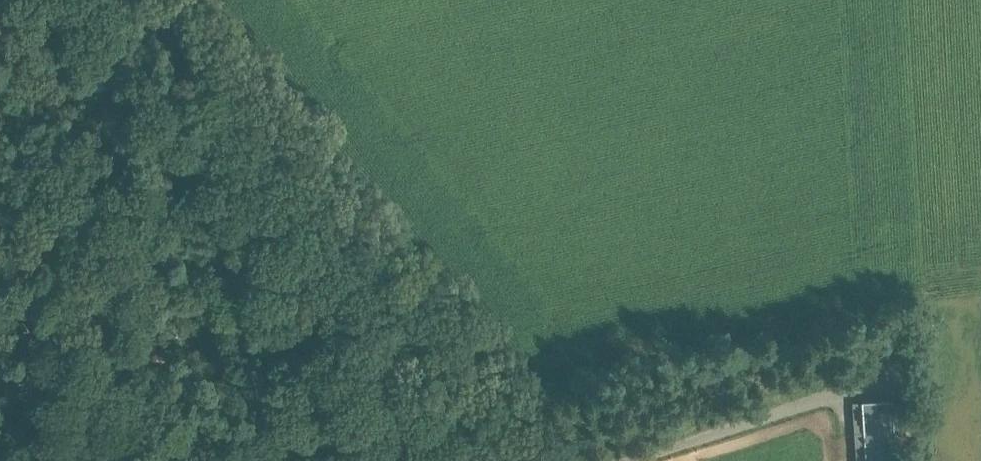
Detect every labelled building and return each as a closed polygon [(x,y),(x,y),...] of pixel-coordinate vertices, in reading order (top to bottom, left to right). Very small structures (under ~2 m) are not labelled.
[(865,460),(896,460),(893,401),(862,402),(865,460)]
